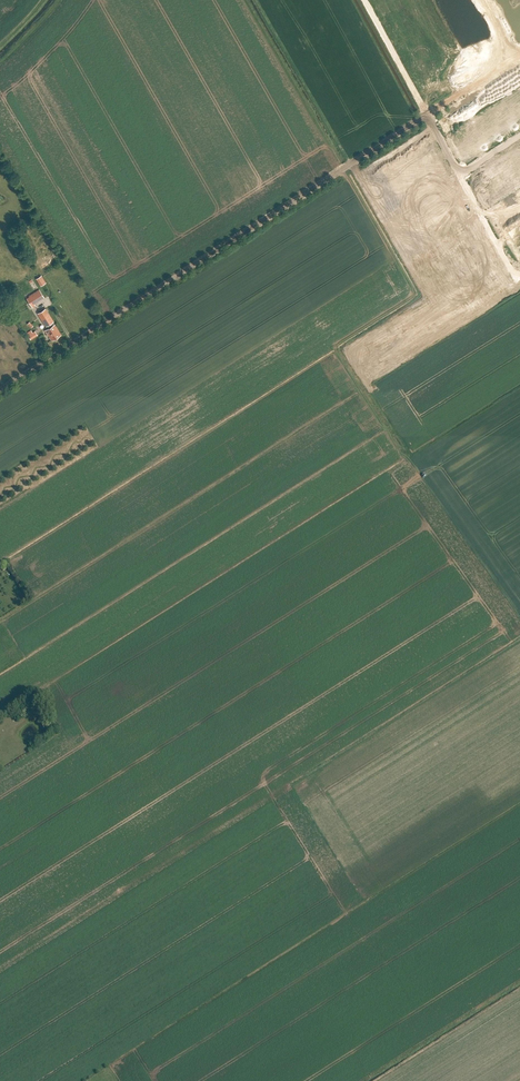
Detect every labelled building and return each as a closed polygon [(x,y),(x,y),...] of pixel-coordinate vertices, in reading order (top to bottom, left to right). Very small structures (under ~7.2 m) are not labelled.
[(41,275),(36,279),(40,286),(46,282),(41,275)] [(36,306),(34,303),(43,297),(38,289),(25,297),(32,308),(36,306)] [(61,334),(53,321),(54,321),(45,308),(37,314),(46,326),(48,328),(45,330),(46,331),(45,331),(47,335),(48,335),(52,340),(61,334)] [(26,333),(31,340),(38,335),(35,331),(32,332),(31,330),(26,333)]
